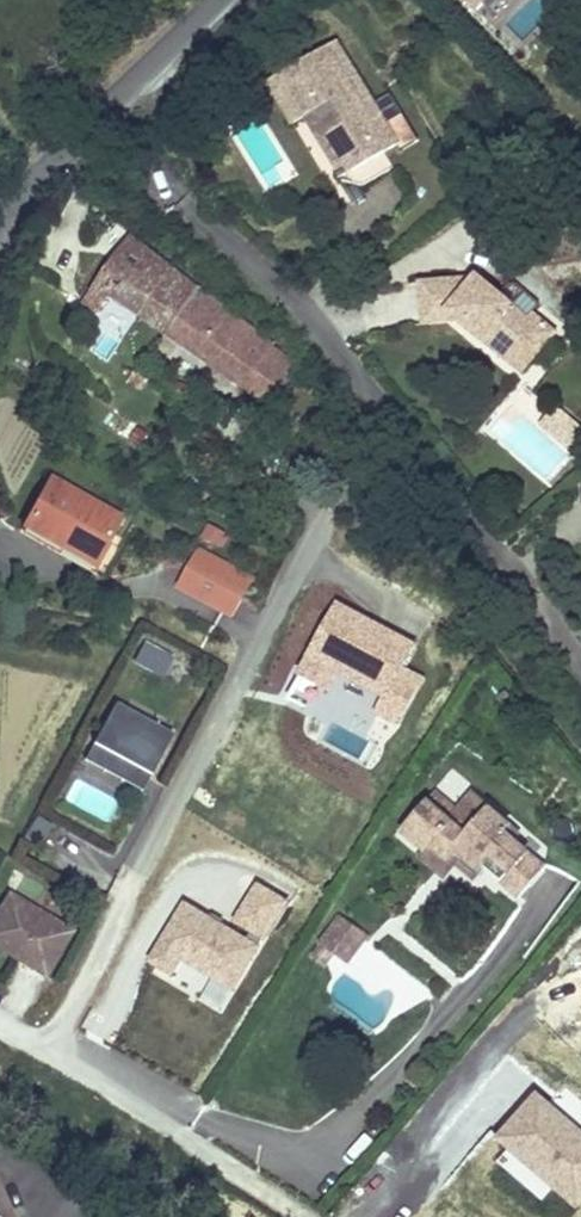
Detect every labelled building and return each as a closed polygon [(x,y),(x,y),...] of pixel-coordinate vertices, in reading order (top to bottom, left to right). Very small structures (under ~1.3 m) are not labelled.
[(478,10),(488,0),(467,0),(478,10)] [(401,135),(335,34),(277,73),(292,95),(285,101),(297,119),(307,112),(323,101),(327,108),(323,110),(358,163),(388,144),(401,135)] [(292,95),(277,73),(270,78),(285,101),(292,95)] [(398,158),(388,144),(358,163),(323,110),(327,108),(323,101),(307,112),(346,171),(343,173),(368,178),(398,158)] [(167,333),(197,280),(99,215),(83,241),(115,263),(87,310),(100,319),(110,304),(167,333)] [(488,267),(484,263),(475,275),(481,278),(488,267)] [(566,317),(541,298),(536,304),(488,267),(481,278),(475,275),(466,267),(427,272),(432,315),(467,311),(481,309),(516,336),(531,334),(546,345),(566,317)] [(299,348),(197,280),(167,333),(205,354),(266,387),(277,365),(292,372),(303,352),(299,348)] [(533,361),(546,345),(531,334),(516,336),(481,309),(467,311),(533,361)] [(277,393),(292,372),(277,365),(266,387),(277,393)] [(580,409),(563,396),(554,406),(571,420),(580,409)] [(539,428),(573,456),(580,447),(580,430),(556,408),(539,428)] [(580,409),(571,420),(580,428),(580,410),(580,409)] [(115,522),(45,486),(20,533),(64,556),(69,546),(95,560),(115,522)] [(168,508),(178,515),(184,507),(174,500),(168,508)] [(275,522),(291,531),(297,520),(281,511),(275,522)] [(275,522),(266,538),(283,546),(291,531),(275,522)] [(209,525),(202,536),(219,545),(225,533),(209,525)] [(95,560),(69,546),(64,556),(90,570),(95,560)] [(180,589),(233,616),(252,579),(200,552),(180,589)] [(322,627),(300,673),(399,728),(422,677),(322,627)] [(137,669),(166,680),(175,656),(146,645),(137,669)] [(115,702),(92,744),(150,775),(173,734),(115,702)] [(503,792),(490,807),(508,822),(521,807),(503,792)] [(545,837),(551,830),(521,807),(508,822),(490,807),(481,818),(460,801),(435,832),(456,850),(462,843),(480,859),(488,850),(507,866),(508,867),(510,867),(512,867),(514,866),(516,865),(551,894),(577,863),(545,837)] [(50,825),(38,817),(25,837),(38,845),(50,825)] [(478,876),(494,856),(488,850),(480,859),(462,843),(456,850),(452,856),(478,876)] [(0,903),(0,955),(44,981),(74,933),(7,892),(0,903)] [(183,902),(146,962),(226,1013),(264,951),(183,902)] [(387,928),(373,918),(348,954),(362,965),(370,953),(387,928)] [(551,1106),(580,1133),(580,1110),(562,1094),(551,1106)] [(494,1149),(574,1216),(580,1216),(580,1133),(539,1096),(494,1149)] [(0,1172),(0,1216),(19,1216),(0,1172)]
